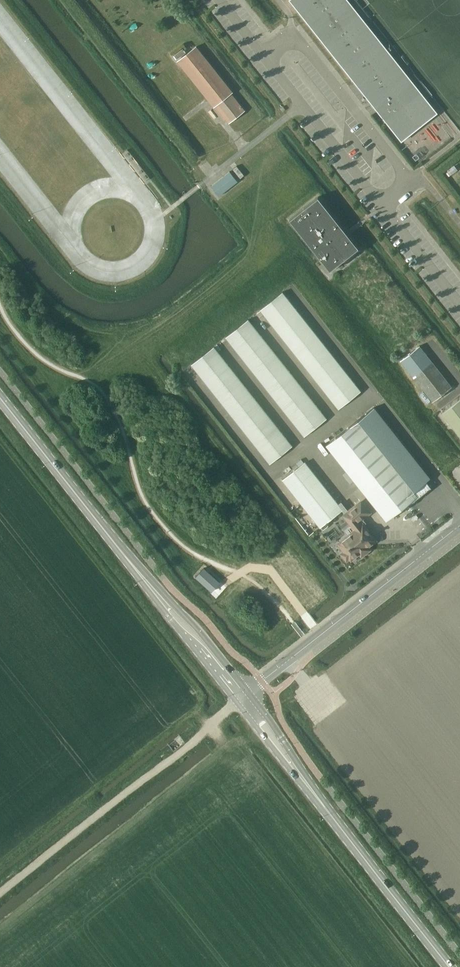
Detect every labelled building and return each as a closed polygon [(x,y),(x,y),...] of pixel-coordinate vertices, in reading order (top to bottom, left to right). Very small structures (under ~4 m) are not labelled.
[(352,14),(345,4),(341,7),(339,4),(342,1),(341,0),(296,0),(315,23),(318,20),(320,24),(317,26),(325,36),(328,33),(330,36),(327,39),(347,64),(375,42),(355,17),(351,20),(349,17),(352,14)] [(196,46),(177,61),(214,107),(215,105),(229,123),(245,110),(231,93),(233,92),(196,46)] [(384,58),(374,46),(350,66),(359,77),(384,58)] [(378,96),(374,98),(404,136),(432,114),(402,76),(398,79),(395,75),(397,74),(386,61),(361,80),(372,94),(375,92),(378,96)] [(238,165),(232,169),(239,178),(245,174),(238,165)] [(211,186),(219,195),(237,181),(230,171),(211,186)] [(451,180),(459,191),(459,172),(451,180)] [(332,267),(336,266),(359,248),(349,236),(347,238),(343,232),(345,231),(318,196),(290,219),(321,259),(325,265),(329,266),(332,267)] [(282,292),(260,309),(339,409),(361,391),(282,292)] [(327,418),(248,319),(226,337),(304,436),(327,418)] [(432,401),(451,386),(419,345),(400,360),(432,401)] [(292,446),(214,346),(191,364),(270,463),(292,446)] [(459,436),(459,400),(442,414),(459,436)] [(357,420),(326,445),(386,520),(408,502),(410,504),(426,492),(421,485),(430,478),(374,407),(357,420)] [(320,527),(342,510),(342,509),(305,462),(283,479),(320,527)] [(367,546),(375,540),(362,524),(362,525),(358,521),(369,512),(361,501),(344,515),(352,525),(345,530),(349,535),(339,543),(345,550),(341,553),(346,560),(350,557),(351,558),(359,552),(361,555),(369,549),(367,546)] [(204,568),(196,577),(211,591),(220,582),(204,568)]
